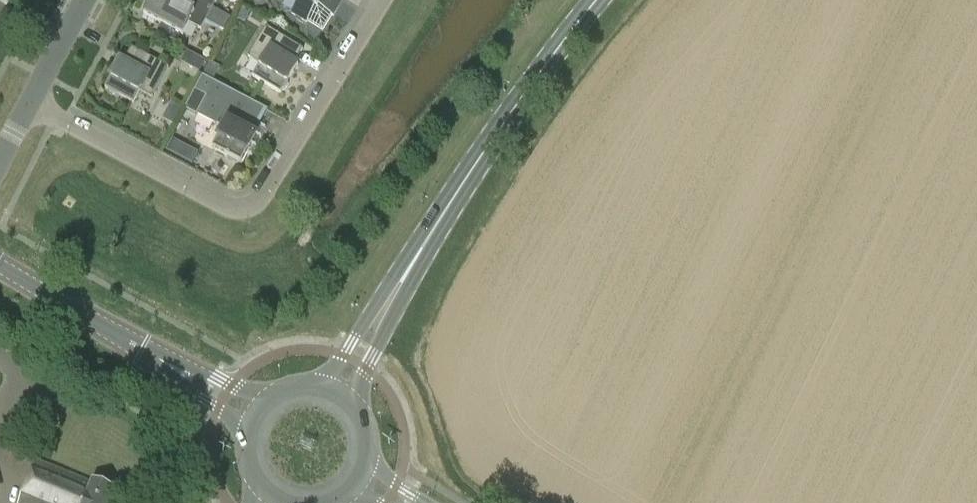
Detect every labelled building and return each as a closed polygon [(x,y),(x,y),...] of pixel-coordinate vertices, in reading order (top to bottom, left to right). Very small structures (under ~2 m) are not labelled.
[(183,35),(189,24),(201,30),(213,8),(197,0),(186,0),(183,6),(171,0),(152,0),(144,15),(183,35)] [(213,8),(217,0),(197,0),(213,8)] [(291,13),(307,23),(308,21),(323,30),(332,15),(333,16),(342,2),(340,0),(300,0),(291,13)] [(214,6),(207,19),(224,28),(231,15),(214,6)] [(266,27),(258,40),(248,57),(260,65),(253,77),(281,94),(299,65),(295,63),(303,49),(266,27)] [(131,47),(124,61),(120,59),(105,88),(134,103),(140,92),(152,98),(168,67),(131,47)] [(187,51),(181,63),(200,72),(206,61),(187,51)] [(253,134),(259,123),(266,109),(203,76),(185,108),(216,125),(224,129),(213,150),(242,165),(257,136),(253,134)] [(172,102),(165,117),(175,121),(181,107),(172,102)] [(186,146),(173,140),(167,151),(180,158),(186,146)] [(115,489),(94,481),(93,483),(36,461),(19,502),(109,502),(115,489)]
